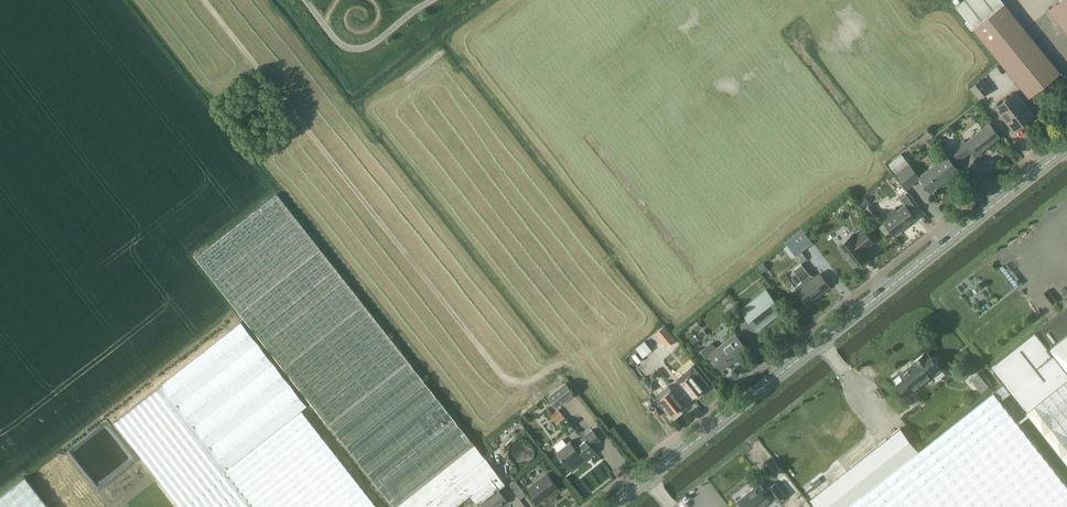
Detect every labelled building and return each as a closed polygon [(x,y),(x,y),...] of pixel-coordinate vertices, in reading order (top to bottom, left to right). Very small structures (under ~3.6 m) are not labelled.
[(1004,3),(1002,0),(964,0),(956,6),(973,28),(1028,97),(1059,72),(1004,3)] [(1048,10),(1066,33),(1066,0),(1060,0),(1048,10)] [(991,89),(982,78),(970,87),(979,99),(991,89)] [(1015,91),(995,106),(1014,130),(1033,114),(1015,91)] [(952,150),(955,155),(960,160),(972,151),(976,157),(1001,137),(990,124),(966,143),(964,141),(952,150)] [(959,170),(947,155),(919,176),(909,163),(897,173),(908,188),(920,178),(931,192),(959,170)] [(393,506),(452,506),(469,494),(476,502),(496,486),(489,477),(496,472),(277,194),(196,258),(393,506)] [(848,194),(835,204),(841,212),(854,202),(848,194)] [(895,207),(882,217),(885,221),(884,221),(894,235),(906,226),(906,225),(915,217),(910,211),(906,205),(912,201),(906,194),(900,199),(905,204),(904,204),(897,210),(895,207)] [(865,196),(859,201),(864,207),(869,202),(865,196)] [(871,204),(865,208),(874,221),(880,216),(871,204)] [(798,247),(809,238),(801,228),(785,241),(796,255),(801,251),(798,247)] [(838,245),(854,266),(868,255),(863,248),(866,245),(867,246),(873,241),(864,230),(855,237),(852,234),(838,245)] [(763,262),(757,266),(762,272),(768,268),(763,262)] [(795,287),(797,290),(807,303),(829,286),(819,273),(814,276),(811,274),(810,275),(801,264),(793,270),(802,281),(795,287)] [(766,289),(740,309),(757,330),(783,310),(766,289)] [(1066,333),(1066,305),(1035,331),(1048,348),(1066,333)] [(301,410),(306,405),(241,322),(114,422),(179,506),(377,506),(301,410)] [(664,326),(656,332),(663,341),(667,346),(675,339),(671,334),(664,325),(664,326)] [(1048,348),(1035,331),(990,365),(1066,463),(1066,333),(1048,348)] [(735,332),(715,348),(712,344),(709,344),(701,350),(701,353),(705,357),(707,358),(710,355),(722,370),(748,350),(735,332)] [(640,344),(636,348),(643,357),(647,354),(652,350),(645,341),(640,344)] [(927,351),(926,352),(925,351),(912,361),(913,363),(900,373),(904,377),(897,383),(905,394),(917,385),(918,386),(925,380),(925,379),(940,367),(927,351)] [(693,365),(677,378),(692,397),(695,395),(696,397),(703,392),(702,390),(704,388),(703,386),(707,383),(693,365)] [(647,378),(642,382),(650,392),(655,389),(647,378)] [(557,405),(574,391),(566,381),(549,394),(557,405)] [(672,389),(660,398),(672,414),(684,404),(672,389)] [(844,506),(1066,506),(1066,485),(992,390),(917,449),(900,427),(886,437),(844,471),(861,493),(844,506)] [(591,446),(600,439),(592,429),(573,444),(570,440),(557,451),(572,470),(596,452),(591,446)] [(539,501),(558,487),(546,473),(528,487),(539,501)] [(25,478),(0,498),(0,506),(48,506),(25,478)] [(743,506),(760,506),(771,498),(771,497),(773,495),(777,500),(784,495),(774,483),(768,488),(768,489),(765,491),(759,482),(737,499),(743,506)] [(476,502),(479,506),(495,506),(506,499),(496,486),(476,502)]
